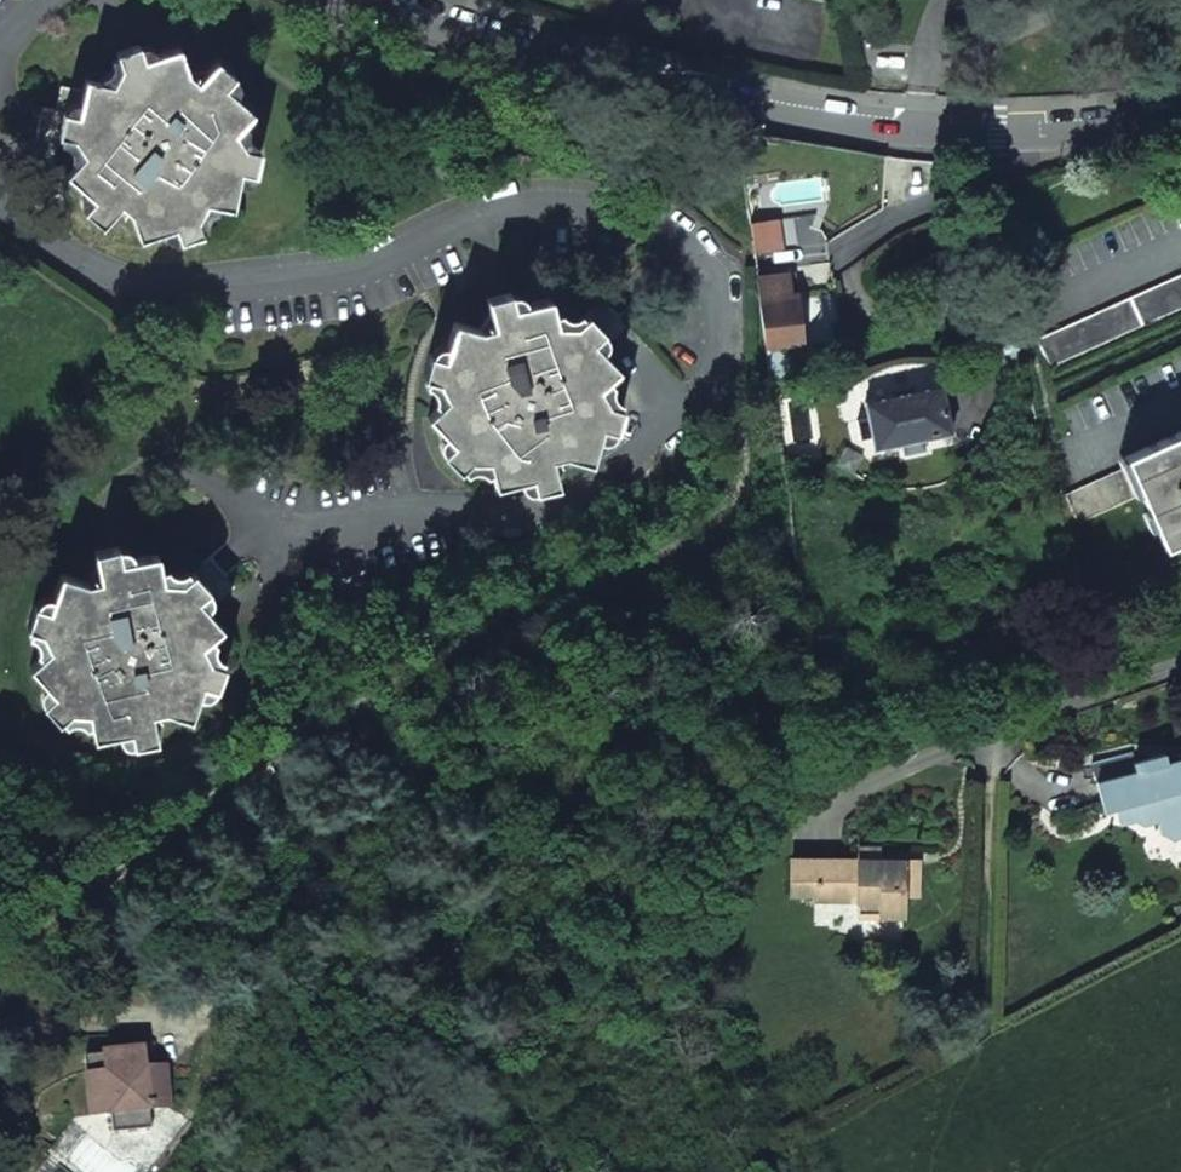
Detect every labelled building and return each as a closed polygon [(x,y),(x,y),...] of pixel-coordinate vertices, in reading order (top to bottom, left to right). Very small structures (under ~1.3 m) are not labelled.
[(60,87),(55,110),(42,109),(37,133),(73,140),(83,156),(65,176),(93,201),(83,212),(102,228),(120,207),(132,218),(139,241),(175,230),(179,244),(203,236),(198,221),(206,205),(233,211),(240,174),(255,177),(260,153),(245,150),(234,134),(252,114),(224,89),(234,77),(217,61),(206,73),(188,74),(179,48),(144,60),(138,46),(116,54),(119,68),(112,85),(85,79),(83,90),(60,87)] [(778,221),(750,224),(755,254),(782,251),(778,221)] [(791,274),(758,279),(771,375),(791,371),(787,348),(795,347),(788,300),(795,299),(791,274)] [(1037,341),(1051,370),(1180,311),(1180,276),(1037,341)] [(436,382),(446,399),(426,418),(452,444),(441,455),(458,473),(469,462),(488,462),(495,489),(531,480),(534,494),(558,489),(555,473),(565,458),(590,465),(601,429),(616,433),(622,410),(607,405),(598,389),(617,370),(592,343),(618,318),(600,300),(574,326),(556,325),(549,299),(513,308),(509,294),(485,299),(489,315),(479,330),(454,323),(443,359),(429,354),(422,378),(436,382)] [(867,419),(856,422),(861,439),(872,437),(874,450),(903,444),(923,440),(952,434),(941,385),(864,403),(867,419)] [(1123,458),(1128,467),(1141,496),(1166,550),(1180,543),(1180,432),(1123,458)] [(925,452),(923,440),(903,444),(905,456),(925,452)] [(1128,467),(1065,496),(1078,526),(1141,496),(1128,467)] [(41,632),(50,649),(29,667),(54,695),(42,705),(58,724),(71,713),(88,715),(94,741),(130,734),(134,749),(158,744),(155,728),(165,712),(191,722),(203,687),(217,691),(224,668),(209,662),(202,647),(222,628),(197,600),(209,590),(193,572),(181,582),(162,581),(157,554),(120,562),(118,547),(93,552),(99,580),(86,583),(61,574),(49,609),(34,604),(26,627),(41,632)] [(1103,813),(1114,810),(1130,805),(1134,822),(1143,826),(1157,822),(1160,834),(1172,841),(1180,838),(1180,775),(1170,778),(1166,763),(1163,754),(1133,762),(1130,753),(1090,764),(1103,813)] [(1170,778),(1180,775),(1180,759),(1166,763),(1170,778)] [(1114,810),(1119,826),(1134,822),(1130,805),(1114,810)] [(858,848),(857,861),(879,861),(879,848),(858,848)] [(791,860),(790,896),(814,896),(814,901),(857,901),(857,917),(903,918),(903,897),(917,897),(917,869),(903,869),(903,862),(879,861),(857,861),(791,860)] [(84,1058),(85,1067),(124,1063),(123,1058),(142,1055),(141,1051),(84,1058)] [(85,1067),(91,1116),(110,1114),(113,1134),(151,1129),(149,1109),(169,1106),(164,1069),(144,1071),(142,1055),(123,1058),(124,1063),(85,1067)]
